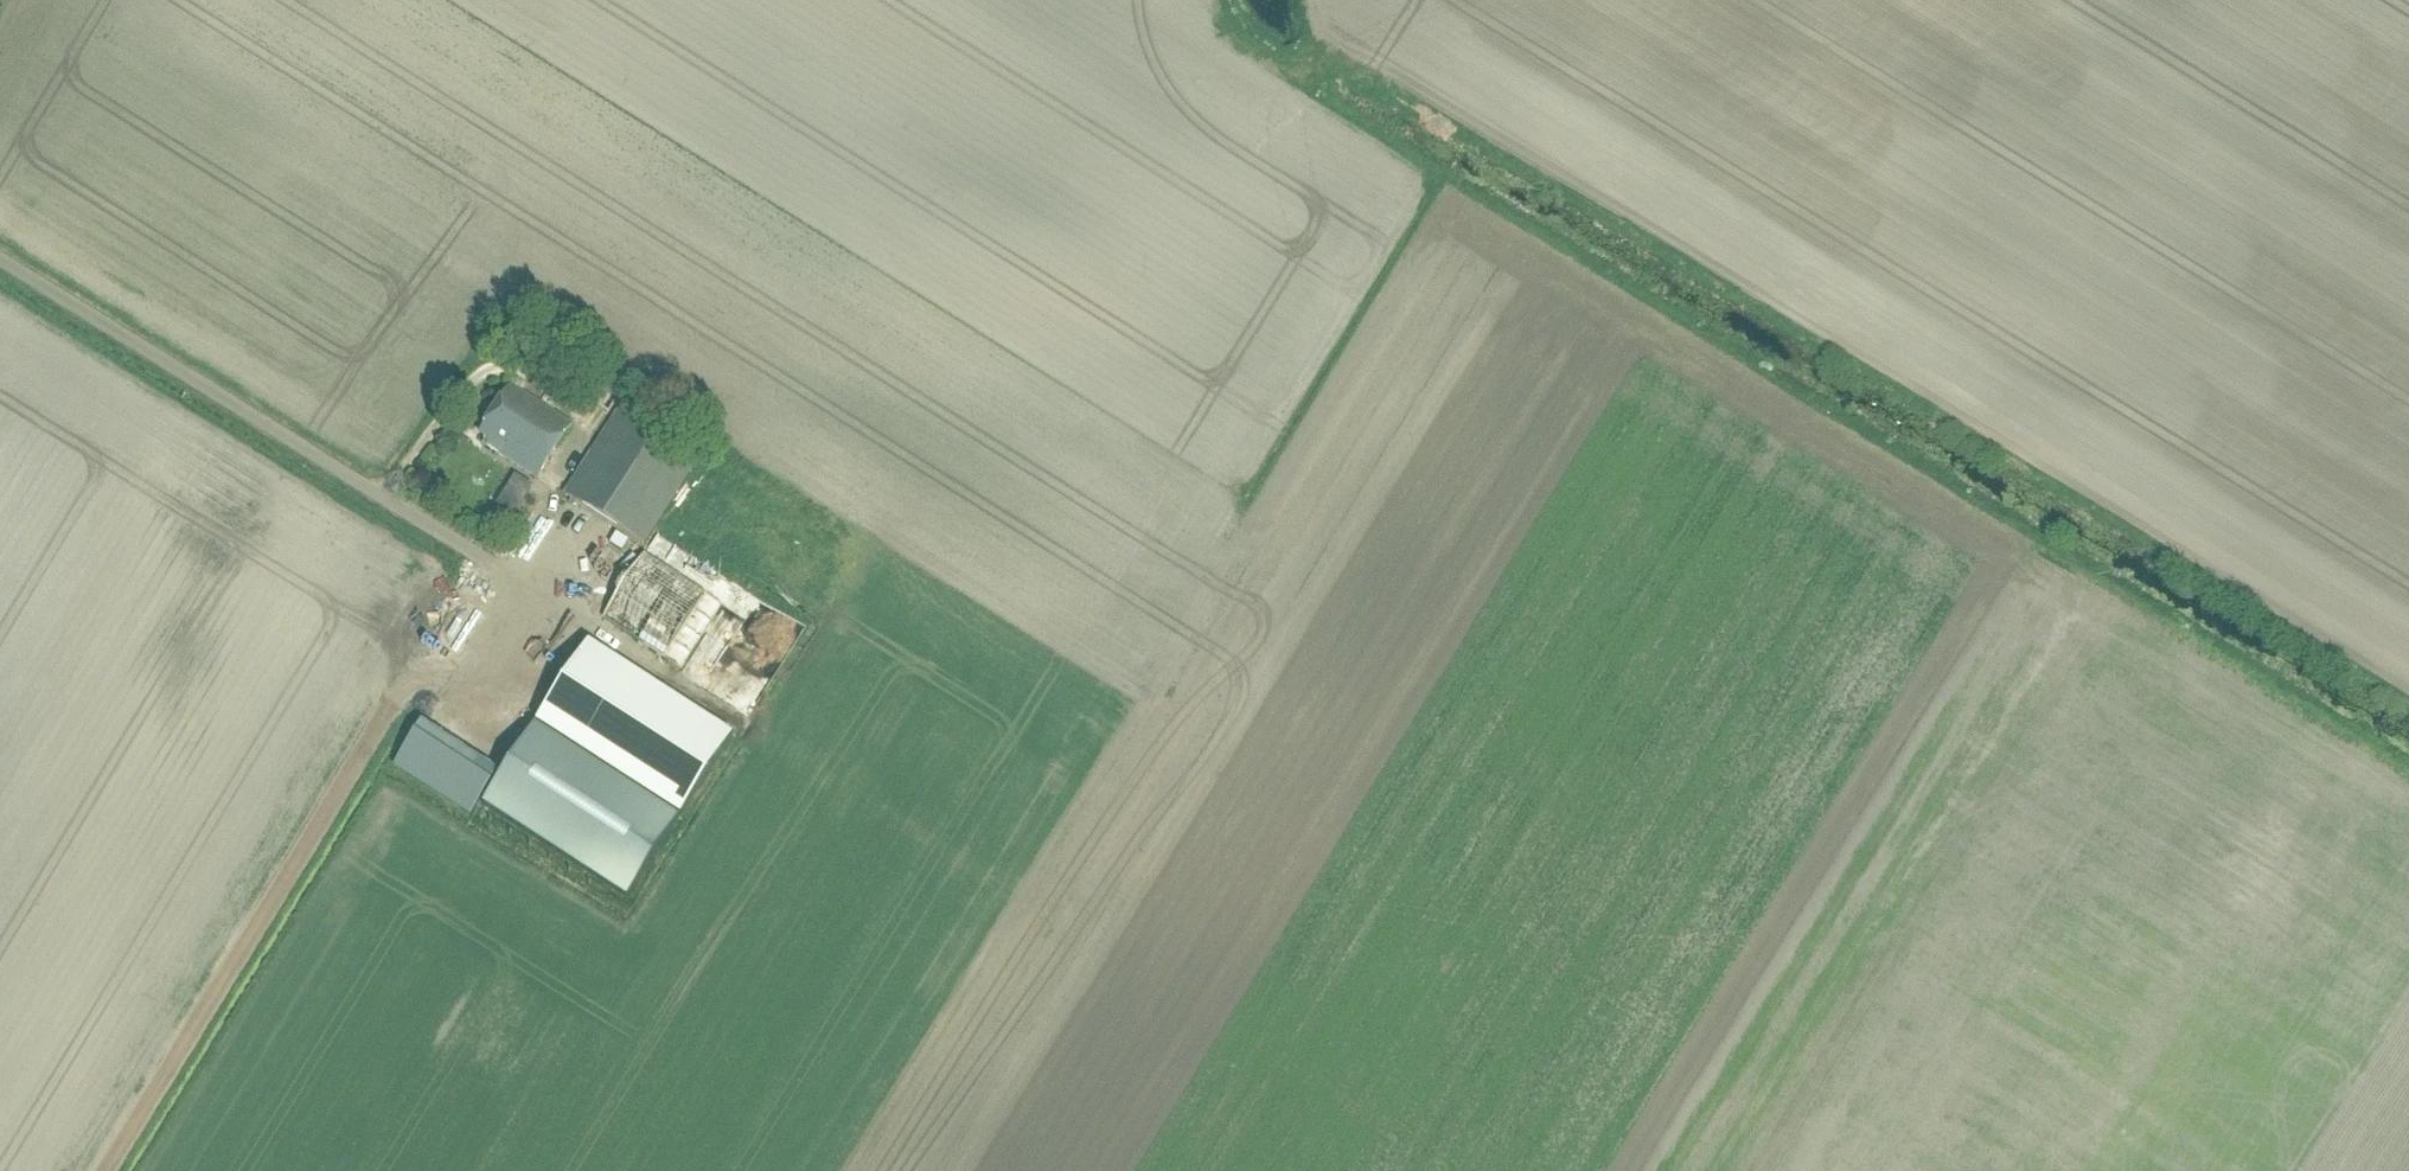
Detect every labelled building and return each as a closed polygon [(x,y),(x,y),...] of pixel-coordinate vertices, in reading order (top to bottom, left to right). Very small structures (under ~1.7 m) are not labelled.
[(623,392),(598,377),(583,403),(607,417),(623,392)] [(571,427),(512,389),(480,437),(487,441),(483,446),(536,481),(571,427)] [(697,465),(617,414),(563,498),(643,549),(697,465)] [(706,596),(645,555),(601,620),(662,661),(706,596)] [(575,657),(498,607),(469,652),(546,702),(575,657)] [(677,642),(668,657),(686,668),(696,654),(677,642)] [(593,649),(540,728),(682,823),(735,744),(593,649)] [(391,770),(473,807),(496,756),(414,719),(391,770)] [(677,821),(535,728),(483,809),(626,901),(677,821)]
